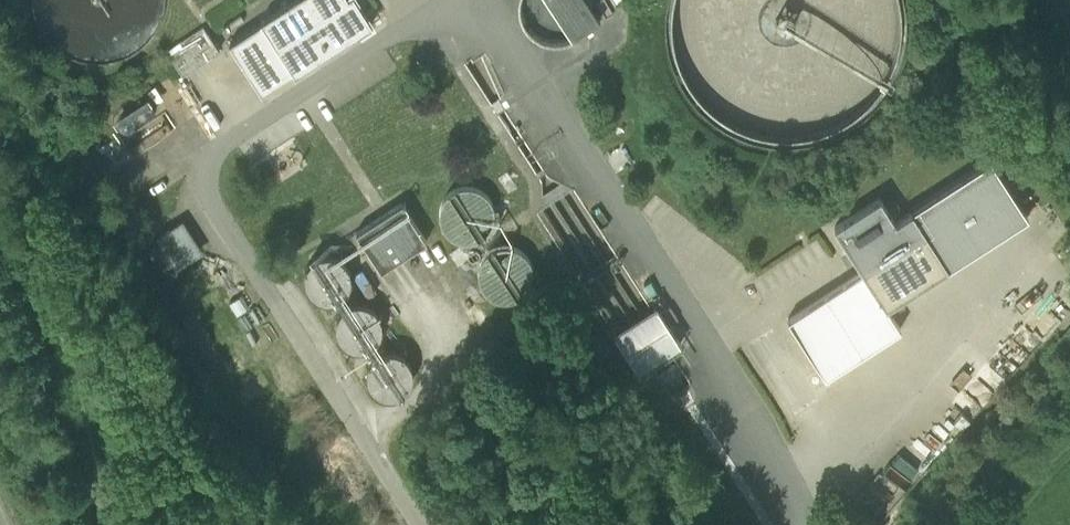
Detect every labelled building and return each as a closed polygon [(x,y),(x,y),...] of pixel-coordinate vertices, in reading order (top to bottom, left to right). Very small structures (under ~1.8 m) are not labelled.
[(38,23),(49,40),(65,53),(83,61),(103,63),(123,58),(141,49),(155,34),(164,16),(166,0),(32,0),(32,4),(38,23)] [(262,23),(294,73),(295,75),(372,25),(356,0),(294,0),(261,21),(262,23)] [(573,39),(600,21),(586,0),(548,0),(573,39)] [(667,11),(667,41),(676,70),(687,90),(706,113),(729,128),(753,138),(791,143),(817,139),(843,129),(861,117),(876,104),(893,79),(903,56),(906,38),(904,0),(669,0),(667,11)] [(262,94),(294,73),(262,23),(229,44),(262,94)] [(170,55),(182,74),(220,50),(203,24),(166,48),(170,55)] [(541,183),(542,212),(619,332),(652,311),(575,191),(550,179),(505,111),(505,95),(486,54),(463,64),(491,105),(541,183)] [(102,156),(112,171),(177,128),(152,89),(104,120),(120,144),(102,156)] [(911,210),(912,211),(948,267),(949,268),(1029,217),(991,159),(911,210)] [(480,189),(469,185),(456,187),(446,194),(440,205),(439,217),(444,228),(453,237),(464,240),(476,238),(487,232),(493,221),(494,209),(489,197),(480,189)] [(886,306),(948,267),(912,211),(895,222),(880,198),(835,227),(863,271),(886,306)] [(356,233),(381,271),(427,241),(402,203),(356,233)] [(158,238),(177,267),(200,251),(182,222),(158,238)] [(519,250),(508,246),(495,248),(485,255),(478,265),(477,278),(482,290),(491,298),(503,302),(516,300),(526,293),(532,282),(533,270),(529,258),(519,250)] [(331,256),(322,256),(313,260),(307,267),(304,276),(305,286),(310,294),(318,299),(327,301),(337,299),(345,293),(349,285),(350,275),(347,266),(340,259),(331,256)] [(787,319),(825,377),(901,328),(886,306),(863,271),(787,319)] [(362,304),(353,304),(344,308),(338,316),(335,325),(336,334),(341,342),(349,348),(358,350),(368,348),(375,342),(380,333),(381,324),(377,315),(371,308),(362,304)] [(615,335),(638,371),(648,365),(671,350),(681,344),(657,308),(652,311),(619,332),(615,335)] [(394,351),(384,352),(375,356),(368,363),(365,373),(367,383),(372,391),(380,397),(390,399),(399,396),(407,390),(412,382),(413,372),(410,363),(403,355),(394,351)]
